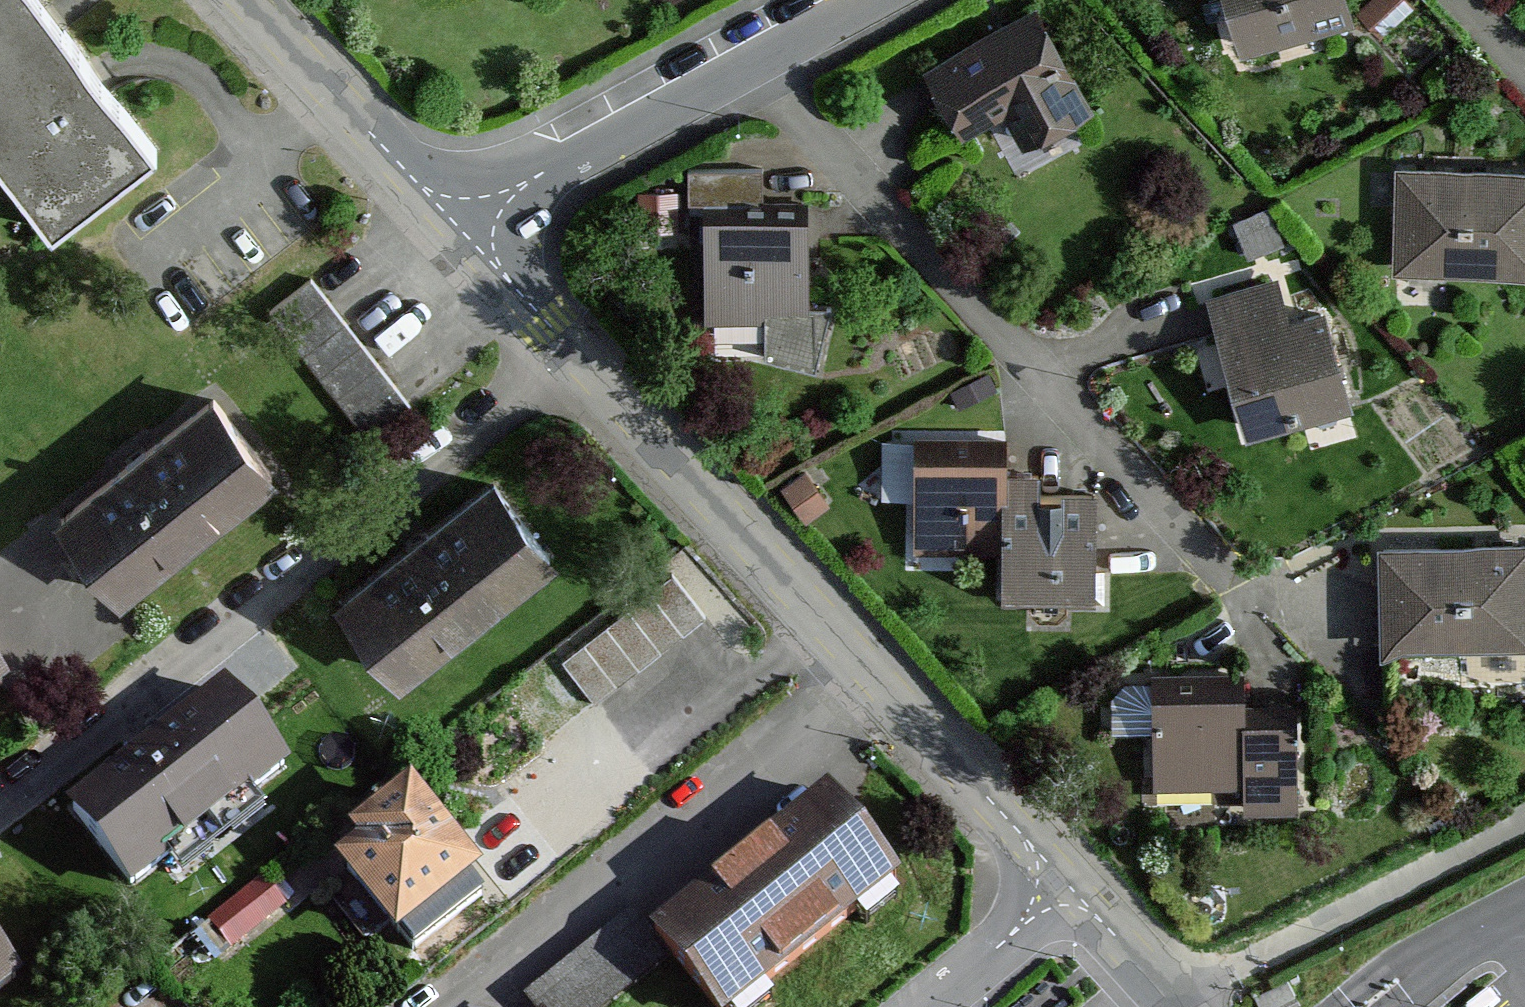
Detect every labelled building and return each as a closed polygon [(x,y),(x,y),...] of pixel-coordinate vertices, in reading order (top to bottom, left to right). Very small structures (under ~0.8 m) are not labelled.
[(59,224),(163,143),(50,0),(0,0),(0,149),(59,224)] [(1251,68),(1369,37),(1359,0),(1233,0),(1251,68)] [(1034,12),(931,68),(964,129),(1007,106),(1026,139),(1085,107),(1034,12)] [(763,169),(688,169),(689,202),(708,203),(708,317),(764,316),(765,356),(815,369),(832,305),(806,306),(805,203),(763,203),(763,169)] [(1407,179),(1404,285),(1524,289),(1524,183),(1407,179)] [(1279,238),(1267,210),(1239,222),(1251,250),(1279,238)] [(269,312),(370,437),(411,403),(311,278),(269,312)] [(1274,283),(1212,301),(1250,426),(1346,398),(1321,313),(1286,323),(1274,283)] [(61,511),(123,588),(273,469),(211,392),(61,511)] [(1006,441),(914,441),(914,542),(1003,542),(1003,595),(1094,595),(1094,496),(1038,496),(1038,476),(1006,476),(1006,441)] [(826,501),(805,473),(784,488),(805,516),(826,501)] [(339,594),(402,674),(555,554),(493,475),(339,594)] [(1386,643),(1524,641),(1524,546),(1384,549),(1386,643)] [(1126,683),(1114,697),(1115,729),(1154,729),(1154,779),(1245,778),(1245,766),(1254,767),(1254,788),(1285,788),(1285,767),(1294,767),(1294,730),(1299,730),(1299,725),(1294,724),(1293,709),(1244,710),(1244,677),(1153,678),(1153,683),(1126,683)] [(69,803),(134,885),(287,765),(223,683),(69,803)] [(574,799),(522,732),(272,926),(324,993),(574,799)] [(730,1006),(785,1006),(922,896),(841,797),(671,935),(730,1006)] [(650,923),(545,1005),(547,1006),(637,1006),(686,969),(650,923)] [(19,976),(0,951),(0,991),(19,976)]
